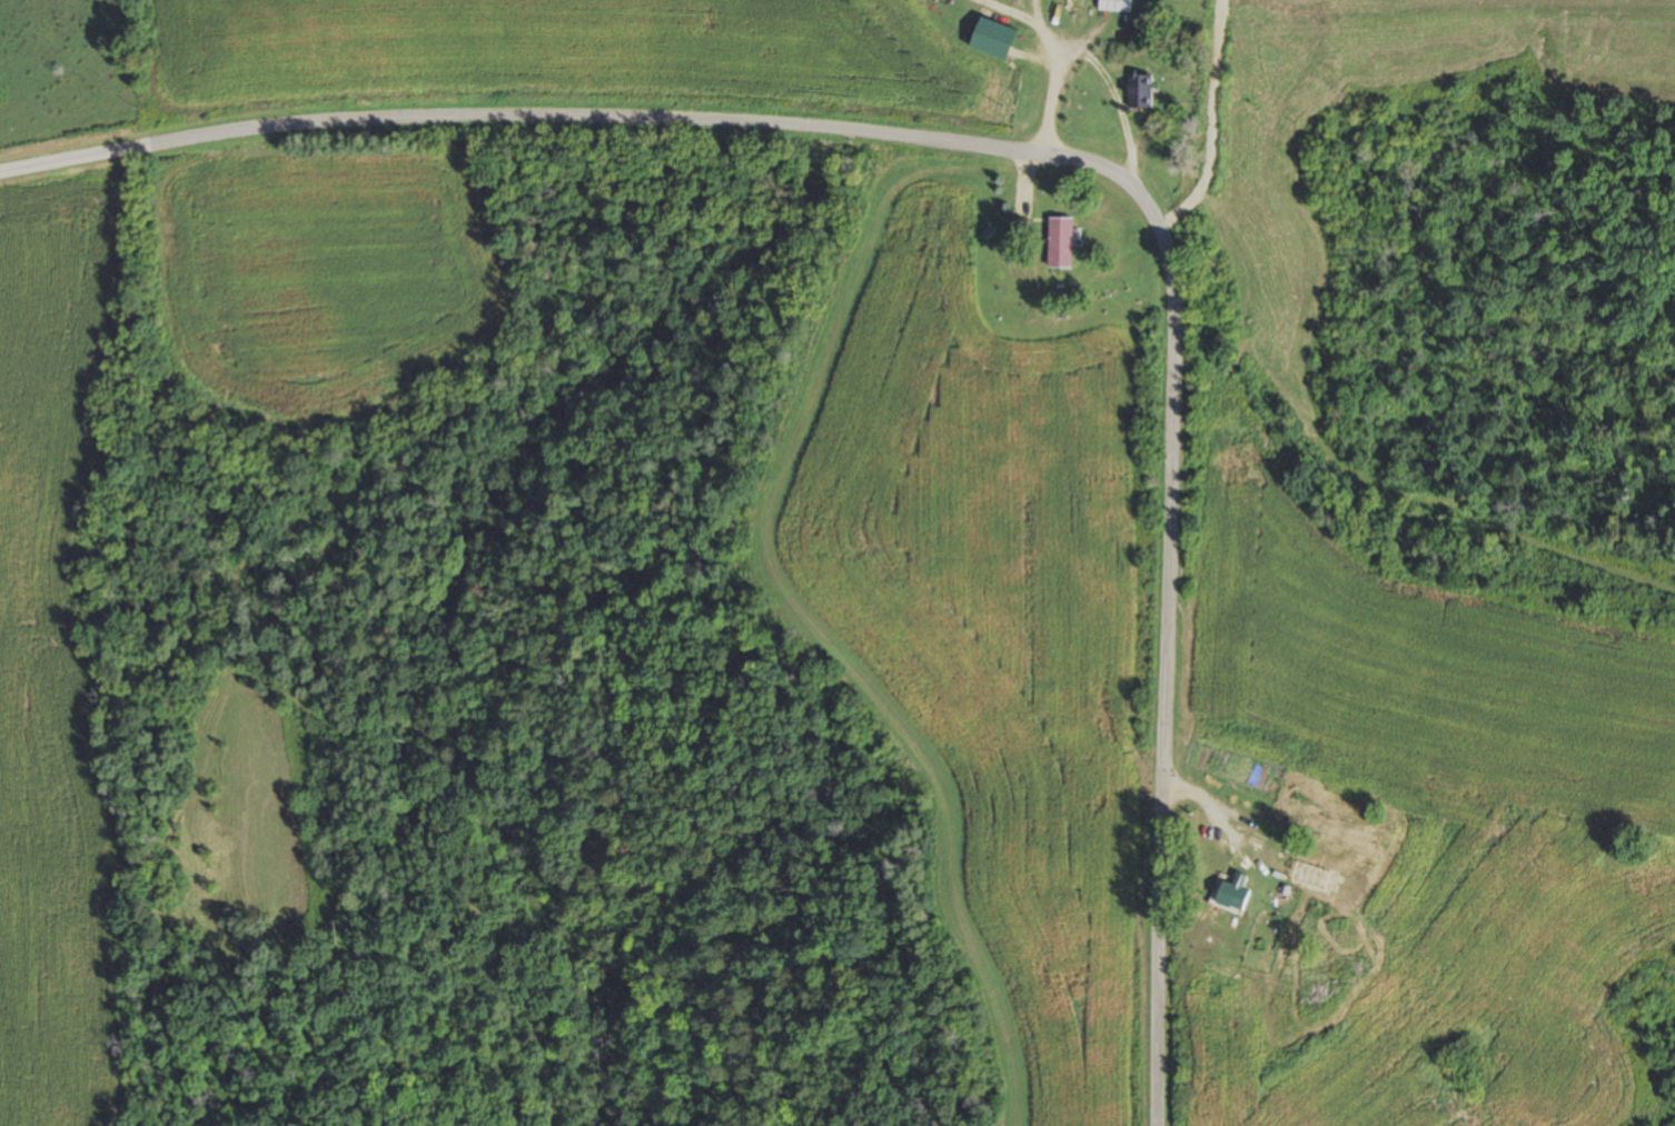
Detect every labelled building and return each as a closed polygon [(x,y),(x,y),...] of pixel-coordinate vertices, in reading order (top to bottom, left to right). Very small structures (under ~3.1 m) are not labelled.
[(1130,14),(1131,0),(1096,0),(1096,14),(1130,14)] [(1148,77),(1129,77),(1129,108),(1148,108),(1148,77)] [(1069,269),(1069,219),(1046,219),(1046,269),(1069,269)]
